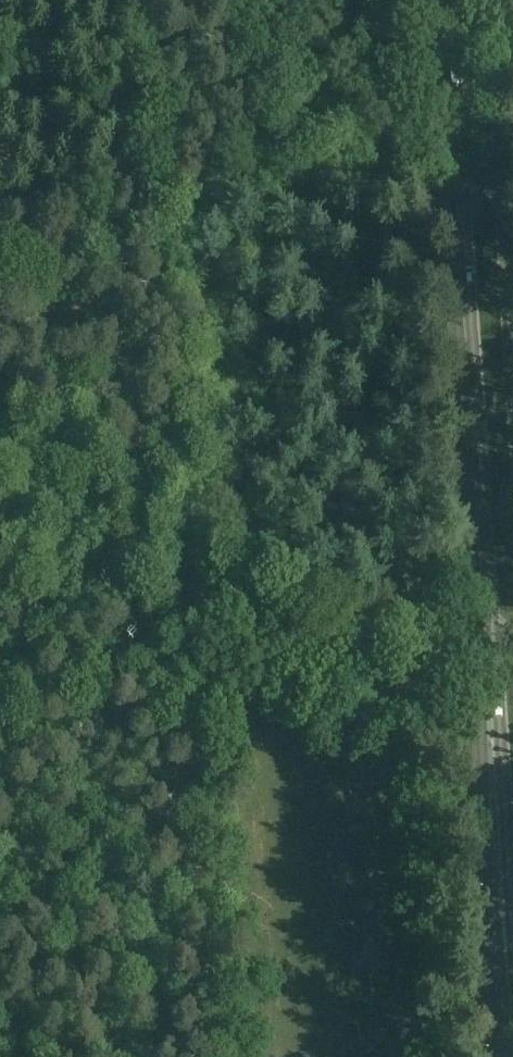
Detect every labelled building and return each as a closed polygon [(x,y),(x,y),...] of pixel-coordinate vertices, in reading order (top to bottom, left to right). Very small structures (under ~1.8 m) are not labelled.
[(512,626),(512,590),(505,591),(510,626),(512,626)]
